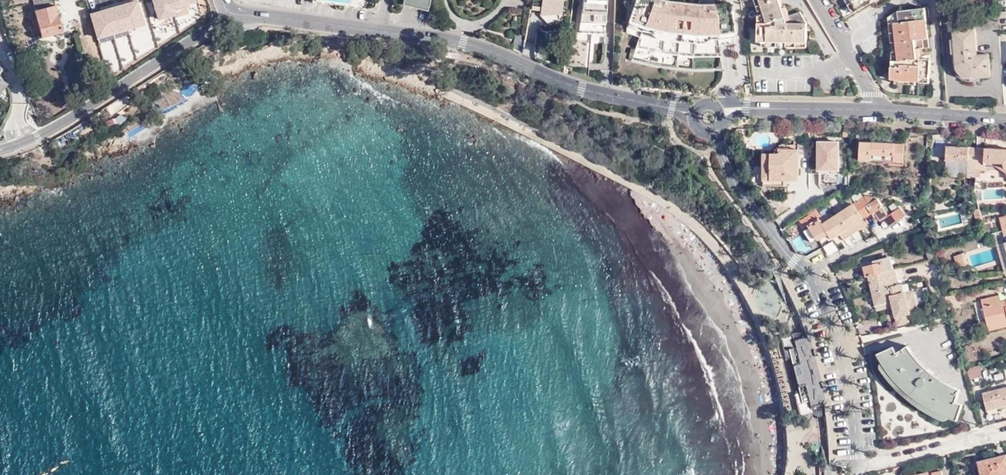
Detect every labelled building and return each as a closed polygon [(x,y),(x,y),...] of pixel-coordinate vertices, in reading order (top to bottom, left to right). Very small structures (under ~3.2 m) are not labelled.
[(54,0),(32,0),(34,7),(37,19),(31,21),(34,34),(41,33),(42,37),(63,31),(61,26),(56,8),(54,0)] [(606,33),(607,0),(583,0),(582,32),(606,33)] [(625,25),(625,35),(637,40),(634,50),(671,57),(683,58),(719,58),(718,48),(733,46),(731,34),(734,33),(730,2),(714,3),(714,4),(707,4),(699,4),(679,2),(669,1),(664,0),(634,0),(625,25)] [(757,11),(762,9),(759,0),(754,0),(757,11)] [(757,42),(763,42),(782,42),(786,42),(806,42),(806,23),(801,14),(790,18),(789,15),(786,7),(783,8),(780,0),(759,0),(762,9),(763,13),(763,14),(763,20),(758,20),(757,42)] [(853,13),(858,10),(852,0),(846,0),(853,13)] [(858,11),(875,1),(875,0),(852,0),(858,10),(858,11)] [(402,6),(428,11),(429,6),(403,1),(402,6)] [(920,8),(898,11),(898,21),(895,21),(899,50),(898,54),(896,67),(891,66),(891,80),(897,80),(897,76),(917,77),(920,77),(930,78),(931,59),(920,59),(919,49),(930,47),(926,11),(920,12),(920,8)] [(898,21),(898,11),(889,16),(890,22),(895,21),(898,21)] [(977,33),(1000,32),(998,16),(958,18),(958,30),(954,30),(956,64),(957,64),(958,72),(959,74),(961,76),(963,77),(966,78),(968,78),(969,78),(980,78),(980,79),(991,79),(990,57),(978,57),(977,33)] [(890,22),(893,50),(899,50),(895,21),(890,22)] [(522,54),(525,38),(526,37),(516,34),(513,50),(522,54)] [(525,38),(522,54),(532,58),(534,42),(525,38)] [(67,52),(68,60),(76,60),(75,51),(67,52)] [(160,75),(166,84),(178,79),(171,68),(160,75)] [(152,78),(158,88),(166,84),(160,75),(159,73),(152,78)] [(687,77),(678,78),(681,93),(689,93),(687,77)] [(179,80),(178,79),(166,84),(168,87),(179,80)] [(815,140),(815,169),(839,169),(839,139),(815,140)] [(894,163),(902,163),(903,146),(862,143),(861,161),(873,162),(873,156),(894,158),(894,163)] [(777,154),(765,154),(765,173),(772,173),(772,180),(786,181),(799,181),(800,145),(781,145),(781,149),(779,149),(777,150),(777,154)] [(949,161),(967,162),(967,175),(972,176),(972,178),(975,178),(976,167),(978,167),(979,149),(949,149),(949,161)] [(979,149),(978,167),(987,167),(987,162),(1005,163),(1005,164),(1005,151),(979,149)] [(765,186),(786,186),(786,181),(772,180),(772,173),(765,173),(765,186)] [(837,191),(837,196),(845,191),(844,180),(831,182),(831,191),(837,191)] [(808,226),(810,229),(817,241),(819,243),(827,238),(829,242),(841,235),(846,241),(868,227),(864,219),(871,215),(870,212),(872,210),(864,196),(846,208),(846,210),(831,220),(827,214),(808,226)] [(875,198),(864,196),(872,210),(870,212),(871,215),(874,219),(877,217),(879,221),(880,222),(885,219),(891,228),(908,217),(902,208),(889,216),(877,198),(875,198)] [(834,207),(829,201),(822,206),(826,212),(834,207)] [(803,229),(798,221),(797,221),(784,229),(789,238),(803,229)] [(813,243),(817,241),(810,229),(805,232),(813,243)] [(827,255),(838,251),(834,241),(823,245),(827,255)] [(867,276),(868,276),(875,300),(889,296),(891,303),(897,326),(915,321),(912,312),(918,310),(913,291),(909,292),(904,293),(901,285),(898,285),(890,258),(877,261),(877,260),(866,263),(866,266),(864,266),(867,276)] [(966,258),(958,261),(962,272),(970,270),(966,258)] [(1005,322),(1005,302),(1001,304),(999,294),(980,299),(988,327),(1005,322)] [(875,307),(891,303),(889,296),(875,300),(873,300),(875,307)] [(988,327),(989,332),(1005,327),(1005,322),(988,327)] [(795,405),(808,402),(810,409),(824,405),(821,389),(817,372),(813,356),(808,339),(807,337),(793,341),(795,348),(782,352),(788,375),(787,377),(789,383),(795,405)] [(893,352),(878,358),(881,364),(882,366),(885,372),(889,377),(893,381),(900,388),(908,396),(916,403),(919,405),(926,409),(934,413),(942,416),(950,419),(960,422),(956,407),(964,405),(961,393),(948,388),(940,383),(932,377),(924,371),(921,369),(917,364),(912,359),(908,354),(896,359),(893,352)] [(781,401),(772,362),(767,364),(777,403),(781,401)] [(979,368),(970,370),(971,378),(981,376),(979,368)] [(998,408),(1005,406),(1005,388),(984,393),(988,408),(997,406),(998,408)] [(811,411),(810,409),(808,402),(795,405),(797,414),(811,411)] [(980,463),(981,468),(984,467),(986,474),(1005,474),(1005,457),(980,463)]
